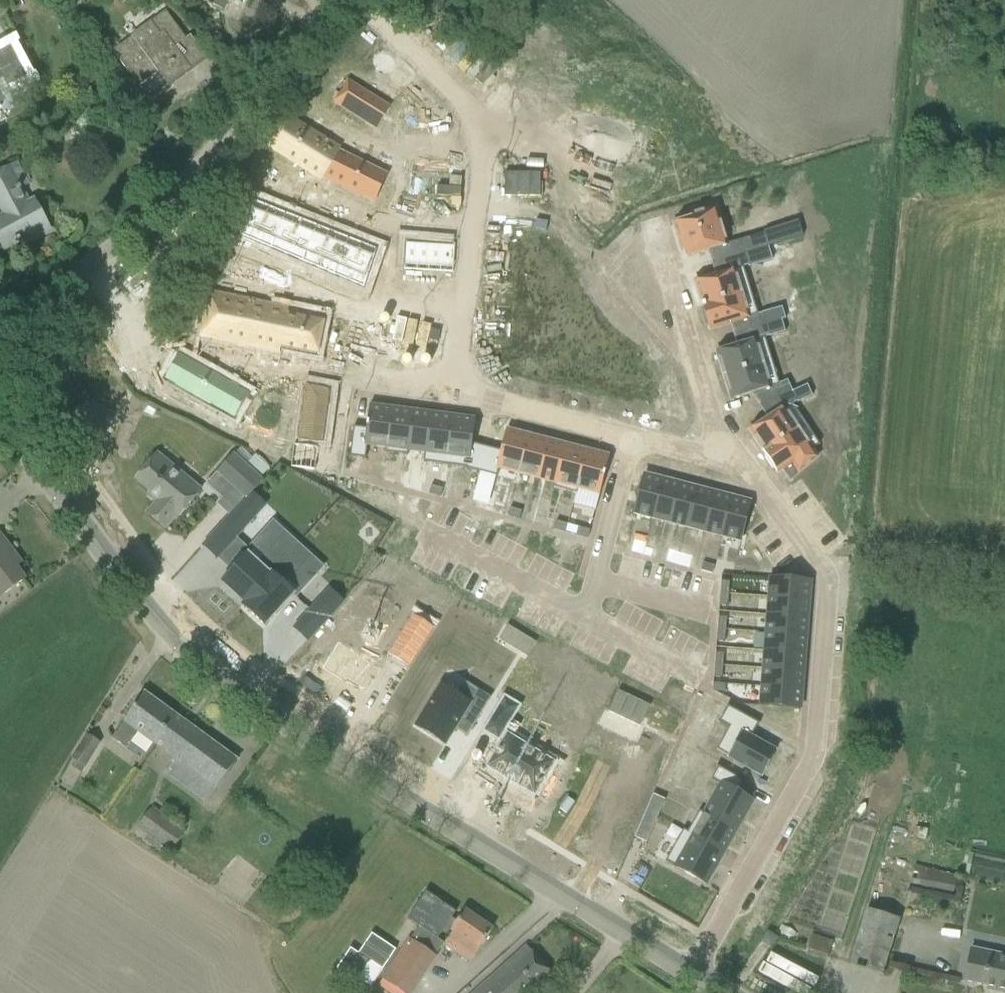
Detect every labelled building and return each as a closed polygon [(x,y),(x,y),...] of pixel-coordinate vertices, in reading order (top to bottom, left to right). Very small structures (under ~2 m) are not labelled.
[(205,1),(222,11),(228,0),(202,0),(205,1)] [(189,67),(204,56),(190,37),(186,40),(166,12),(151,23),(112,52),(138,87),(158,73),(168,87),(191,70),(189,67)] [(2,78),(8,90),(32,78),(13,43),(0,50),(0,79),(2,78)] [(347,82),(334,103),(357,117),(370,96),(347,82)] [(370,96),(357,117),(376,129),(389,108),(370,96)] [(289,119),(272,148),(320,178),(321,176),(320,176),(336,151),(337,151),(338,150),(289,119)] [(336,151),(320,176),(321,176),(372,201),(385,175),(337,151),(336,151)] [(0,220),(0,243),(4,250),(15,244),(15,246),(30,238),(31,240),(49,231),(34,202),(28,205),(20,189),(27,185),(25,183),(30,181),(25,172),(21,174),(16,164),(0,172),(0,203),(7,217),(0,220)] [(286,214),(252,200),(237,236),(270,250),(286,214)] [(693,219),(674,225),(682,250),(685,249),(687,257),(726,246),(715,208),(692,215),(693,219)] [(317,227),(286,214),(270,250),(301,263),(317,227)] [(799,222),(740,240),(744,254),(768,247),(803,236),(799,222)] [(333,276),(348,240),(317,227),(301,263),(333,276)] [(348,240),(333,276),(365,290),(380,253),(348,240)] [(768,247),(744,254),(748,268),(772,261),(768,247)] [(743,267),(695,282),(698,291),(696,291),(701,307),(750,291),(743,267)] [(702,309),(700,310),(705,326),(708,325),(710,330),(758,315),(750,291),(701,307),(702,309)] [(252,303),(210,294),(203,336),(244,344),(252,303)] [(278,351),(286,310),(252,303),(244,344),(278,351)] [(777,309),(762,313),(766,325),(782,320),(785,319),(782,307),(777,309)] [(323,317),(286,310),(278,351),(315,358),(323,317)] [(782,320),(766,325),(769,337),(785,332),(782,320)] [(765,338),(717,353),(719,361),(718,362),(722,377),(772,362),(765,338)] [(178,355),(164,379),(181,389),(234,419),(248,395),(195,364),(178,355)] [(772,362),(722,377),(727,393),(729,392),(731,401),(779,386),(772,362)] [(309,385),(302,439),(327,442),(334,391),(309,385)] [(807,385),(792,392),(797,403),(812,397),(807,385)] [(791,403),(750,431),(755,439),(753,440),(762,453),(805,424),(791,403)] [(353,427),(349,457),(365,459),(367,446),(386,448),(391,409),(369,406),(366,429),(353,427)] [(386,448),(385,453),(407,456),(408,451),(413,411),(391,409),(386,448)] [(413,411),(408,451),(424,453),(429,413),(413,411)] [(424,453),(423,463),(446,466),(452,416),(429,413),(424,453)] [(452,416),(446,466),(466,468),(465,469),(479,473),(486,447),(472,444),(475,419),(452,416)] [(805,424),(762,453),(764,456),(763,457),(772,471),(774,470),(776,474),(791,464),(797,473),(816,458),(811,450),(819,445),(805,424)] [(486,447),(479,473),(497,477),(499,469),(518,474),(528,436),(506,430),(500,451),(486,447)] [(528,436),(518,474),(538,479),(548,441),(528,436)] [(548,441),(538,479),(555,483),(564,445),(548,441)] [(296,444),(293,468),(317,471),(320,447),(296,444)] [(555,483),(553,488),(577,494),(578,490),(588,451),(564,445),(555,483)] [(588,451),(578,490),(599,495),(609,456),(588,451)] [(147,513),(165,529),(177,515),(179,516),(201,490),(157,454),(135,480),(158,499),(147,513)] [(233,455),(217,472),(246,499),(252,493),(262,481),(259,479),(245,466),(233,455)] [(644,475),(634,514),(652,519),(662,480),(644,475)] [(662,480),(652,519),(670,523),(680,485),(662,480)] [(680,485),(670,523),(687,528),(697,489),(680,485)] [(431,486),(429,494),(440,497),(443,489),(431,486)] [(697,489),(687,528),(705,532),(715,494),(697,489)] [(715,494),(705,532),(722,537),(732,498),(715,494)] [(732,498),(722,537),(740,541),(750,503),(732,498)] [(230,517),(218,530),(219,531),(232,541),(235,537),(252,520),(239,508),(230,517)] [(510,508),(508,516),(519,520),(522,512),(510,508)] [(565,533),(567,525),(556,521),(553,529),(565,533)] [(590,531),(578,528),(575,536),(587,539),(590,531)] [(231,572),(221,584),(243,604),(241,606),(242,606),(298,544),(285,532),(257,563),(247,554),(231,572)] [(1,597),(25,579),(16,567),(21,563),(0,535),(0,597),(1,597)] [(298,544),(242,606),(265,627),(293,596),(294,595),(284,586),(312,556),(298,544)] [(770,579),(769,597),(808,601),(810,582),(770,579)] [(721,582),(720,594),(728,594),(729,582),(721,582)] [(329,590),(309,612),(321,623),(322,624),(342,602),(329,590)] [(720,594),(719,606),(727,606),(728,594),(720,594)] [(769,597),(767,615),(807,618),(808,601),(769,597)] [(767,615),(766,633),(805,636),(807,618),(767,615)] [(414,616),(388,657),(409,669),(434,629),(414,616)] [(718,617),(717,629),(725,630),(726,618),(718,617)] [(717,629),(716,642),(724,642),(725,630),(717,629)] [(766,633),(764,651),(804,654),(805,636),(766,633)] [(338,641),(321,669),(348,686),(349,684),(366,695),(381,670),(363,659),(364,658),(338,641)] [(764,651),(763,669),(803,672),(804,654),(764,651)] [(715,653),(714,665),(722,666),(723,654),(715,653)] [(714,665),(713,678),(721,678),(722,666),(714,665)] [(763,669),(761,687),(801,690),(803,672),(763,669)] [(713,684),(712,690),(715,692),(724,693),(725,685),(713,684)] [(440,686),(415,727),(445,745),(454,730),(466,737),(489,699),(466,685),(459,698),(440,686)] [(761,687),(760,706),(800,709),(801,690),(761,687)] [(137,732),(175,759),(165,772),(207,803),(237,760),(144,693),(111,738),(125,748),(137,732)] [(728,725),(715,749),(728,756),(727,758),(760,776),(775,750),(750,736),(758,722),(734,709),(726,724),(728,725)] [(503,733),(484,764),(501,774),(501,775),(511,782),(512,780),(529,791),(548,760),(503,733)] [(67,767),(82,775),(99,743),(85,734),(67,767)] [(719,784),(703,814),(736,832),(753,802),(737,793),(743,783),(744,783),(745,782),(717,766),(716,767),(717,768),(711,779),(719,784)] [(651,795),(645,810),(657,816),(663,800),(651,795)] [(152,807),(136,829),(170,854),(185,832),(152,807)] [(645,810),(633,838),(645,843),(657,816),(645,810)] [(699,811),(687,832),(725,853),(736,832),(703,814),(699,811)] [(683,830),(665,862),(685,873),(685,874),(694,880),(695,878),(707,885),(725,853),(687,832),(683,830)] [(918,889),(953,896),(956,880),(912,871),(909,887),(919,888),(918,889)] [(453,932),(447,941),(458,953),(470,961),(492,929),(464,910),(455,923),(450,920),(455,912),(426,892),(416,907),(429,916),(421,928),(437,939),(446,927),(451,930),(450,931),(453,932)] [(849,965),(881,975),(887,956),(899,920),(866,910),(855,946),(849,965)] [(388,992),(409,992),(443,943),(437,939),(421,928),(418,926),(378,986),(388,992)] [(761,942),(771,948),(777,938),(767,932),(761,942)] [(350,947),(335,968),(355,981),(369,960),(381,968),(394,948),(371,933),(357,953),(350,947)] [(807,951),(826,958),(831,942),(812,936),(807,951)] [(527,947),(475,992),(529,992),(551,973),(527,947)] [(999,992),(1004,992),(1004,955),(971,948),(964,982),(995,988),(994,992),(999,992)]
